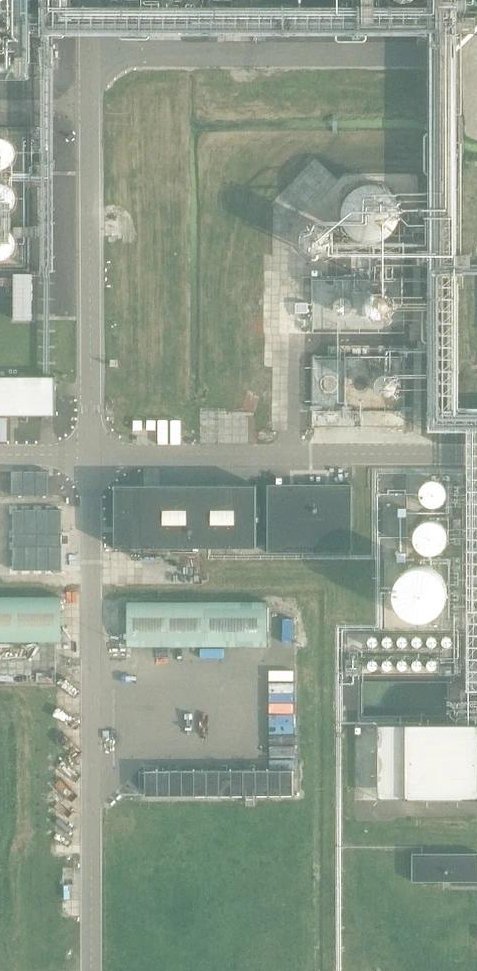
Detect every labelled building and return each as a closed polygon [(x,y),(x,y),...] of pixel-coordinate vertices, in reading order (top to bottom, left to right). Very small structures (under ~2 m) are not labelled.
[(15,152),(15,149),(14,146),(13,144),(11,142),(9,140),(7,138),(4,137),(1,137),(0,137),(0,167),(1,167),(4,166),(7,165),(9,164),(11,162),(13,160),(14,157),(15,155),(15,152)] [(399,215),(399,209),(399,203),(397,197),(394,192),(391,187),(386,184),(381,181),(376,179),(370,178),(364,178),(358,180),(353,182),(348,185),(344,190),(341,195),(339,200),(338,206),(338,212),(339,217),(341,223),(344,228),(348,232),(353,236),(358,238),(364,239),(370,240),(376,239),(381,237),(386,234),(391,230),(394,225),(397,220),(399,215)] [(15,196),(15,194),(14,191),(13,188),(11,186),(9,184),(7,183),(4,182),(1,182),(0,182),(0,211),(1,211),(4,211),(7,210),(9,208),(11,207),(13,204),(14,202),(15,199),(15,196)] [(330,239),(330,237),(330,234),(329,231),(328,229),(326,227),(324,225),(322,223),(319,223),(317,222),(314,222),(311,223),(309,224),(306,226),(305,228),(303,230),(302,233),(302,235),(302,238),(302,241),(303,243),(305,245),(307,247),(309,249),(311,250),(314,251),(317,251),(319,251),(322,250),(324,248),(326,246),(328,244),(329,242),(330,239)] [(15,243),(14,240),(14,237),(12,235),(11,233),(8,231),(6,229),(3,228),(1,228),(0,228),(0,258),(1,258),(3,257),(6,256),(8,255),(11,253),(12,251),(14,248),(14,246),(15,243)] [(17,320),(35,320),(35,272),(17,272),(17,320)] [(400,305),(400,302),(400,299),(399,296),(398,294),(396,292),(394,290),(391,289),(389,288),(386,287),(383,288),(381,288),(378,289),(376,291),(374,293),(373,295),(372,298),(371,300),(371,303),(372,306),(373,308),(374,311),(376,313),(378,314),(381,315),(383,316),(386,316),(389,316),(391,315),(394,313),(396,312),(397,310),(399,307),(400,305)] [(355,307),(355,305),(355,303),(354,301),(354,299),(352,298),(351,296),(349,295),(347,295),(345,295),(343,295),(341,295),(340,296),(338,297),(337,299),(336,300),(335,302),(334,304),(334,306),(335,308),(336,310),(337,311),(338,313),(340,314),(341,315),(343,315),(345,315),(347,315),(349,314),(351,313),(352,312),(354,311),(354,309),(355,307)] [(398,385),(399,383),(398,381),(398,379),(397,377),(396,376),(394,374),(392,373),(391,373),(389,372),(387,372),(385,373),(383,374),(381,375),(380,376),(379,378),(378,380),(378,382),(378,384),(378,386),(379,387),(380,389),(381,391),(383,392),(385,392),(387,393),(389,393),(391,393),(392,392),(394,391),(396,390),(397,388),(398,387),(398,385)] [(336,384),(336,383),(336,382),(336,380),(335,379),(334,378),(333,377),(332,376),(331,376),(329,376),(328,376),(326,376),(325,377),(324,377),(323,378),(322,380),(322,381),(321,382),(321,384),(322,385),(322,386),(323,388),(324,389),(325,389),(326,390),(328,390),(329,390),(331,390),(332,390),(333,389),(334,388),(335,387),(336,386),(336,384)] [(56,377),(0,377),(0,415),(56,414),(56,377)] [(369,386),(369,385),(369,383),(369,382),(368,381),(367,380),(366,379),(365,378),(363,377),(362,377),(361,377),(359,378),(358,378),(357,379),(356,380),(355,381),(355,383),(354,384),(354,385),(355,387),(355,388),(356,389),(357,390),(358,391),(359,392),(361,392),(362,392),(363,392),(365,391),(366,391),(367,390),(368,389),(369,387),(369,386)] [(49,472),(12,472),(12,498),(49,498),(49,472)] [(445,498),(445,495),(445,493),(444,491),(443,489),(442,487),(440,485),(438,484),(435,483),(433,483),(431,483),(428,483),(426,484),(424,486),(422,488),(421,490),(420,492),(420,494),(420,497),(420,499),(421,501),(423,503),(424,505),(426,506),(428,507),(431,508),(433,508),(435,508),(438,507),(440,506),(442,504),(443,502),(444,500),(445,498)] [(256,547),(256,485),(115,485),(115,548),(256,547)] [(352,552),(352,485),(268,485),(268,552),(352,552)] [(383,538),(407,539),(410,496),(385,494),(383,538)] [(63,511),(14,511),(14,570),(62,571),(63,511)] [(445,540),(445,537),(445,534),(444,531),(443,528),(441,526),(438,523),(436,522),(433,521),(430,520),(427,521),(423,521),(421,523),(418,524),(416,527),(414,529),(413,532),(412,535),(412,538),(413,541),(414,544),(416,547),(418,549),(421,551),(423,552),(426,553),(430,553),(433,553),(436,552),(438,550),(441,548),(443,546),(444,543),(445,540)] [(200,558),(114,558),(114,583),(200,583),(200,558)] [(447,598),(448,592),(447,587),(446,583),(443,578),(440,574),(436,571),(432,568),(427,567),(422,566),(417,566),(412,567),(408,569),(403,572),(400,576),(397,580),(395,585),(394,590),(394,595),(395,600),(397,605),(400,609),(403,613),(408,616),(412,618),(417,619),(422,619),(427,618),(432,617),(436,614),(440,611),(443,607),(446,602),(447,598)] [(0,601),(0,641),(61,641),(60,601),(0,601)] [(268,602),(128,601),(127,646),(267,647),(268,602)] [(273,710),(272,742),(296,742),(297,710),(273,710)] [(378,726),(378,799),(476,800),(476,725),(378,726)] [(293,771),(146,772),(146,797),(294,796),(293,771)] [(413,854),(413,881),(476,881),(476,854),(413,854)]
